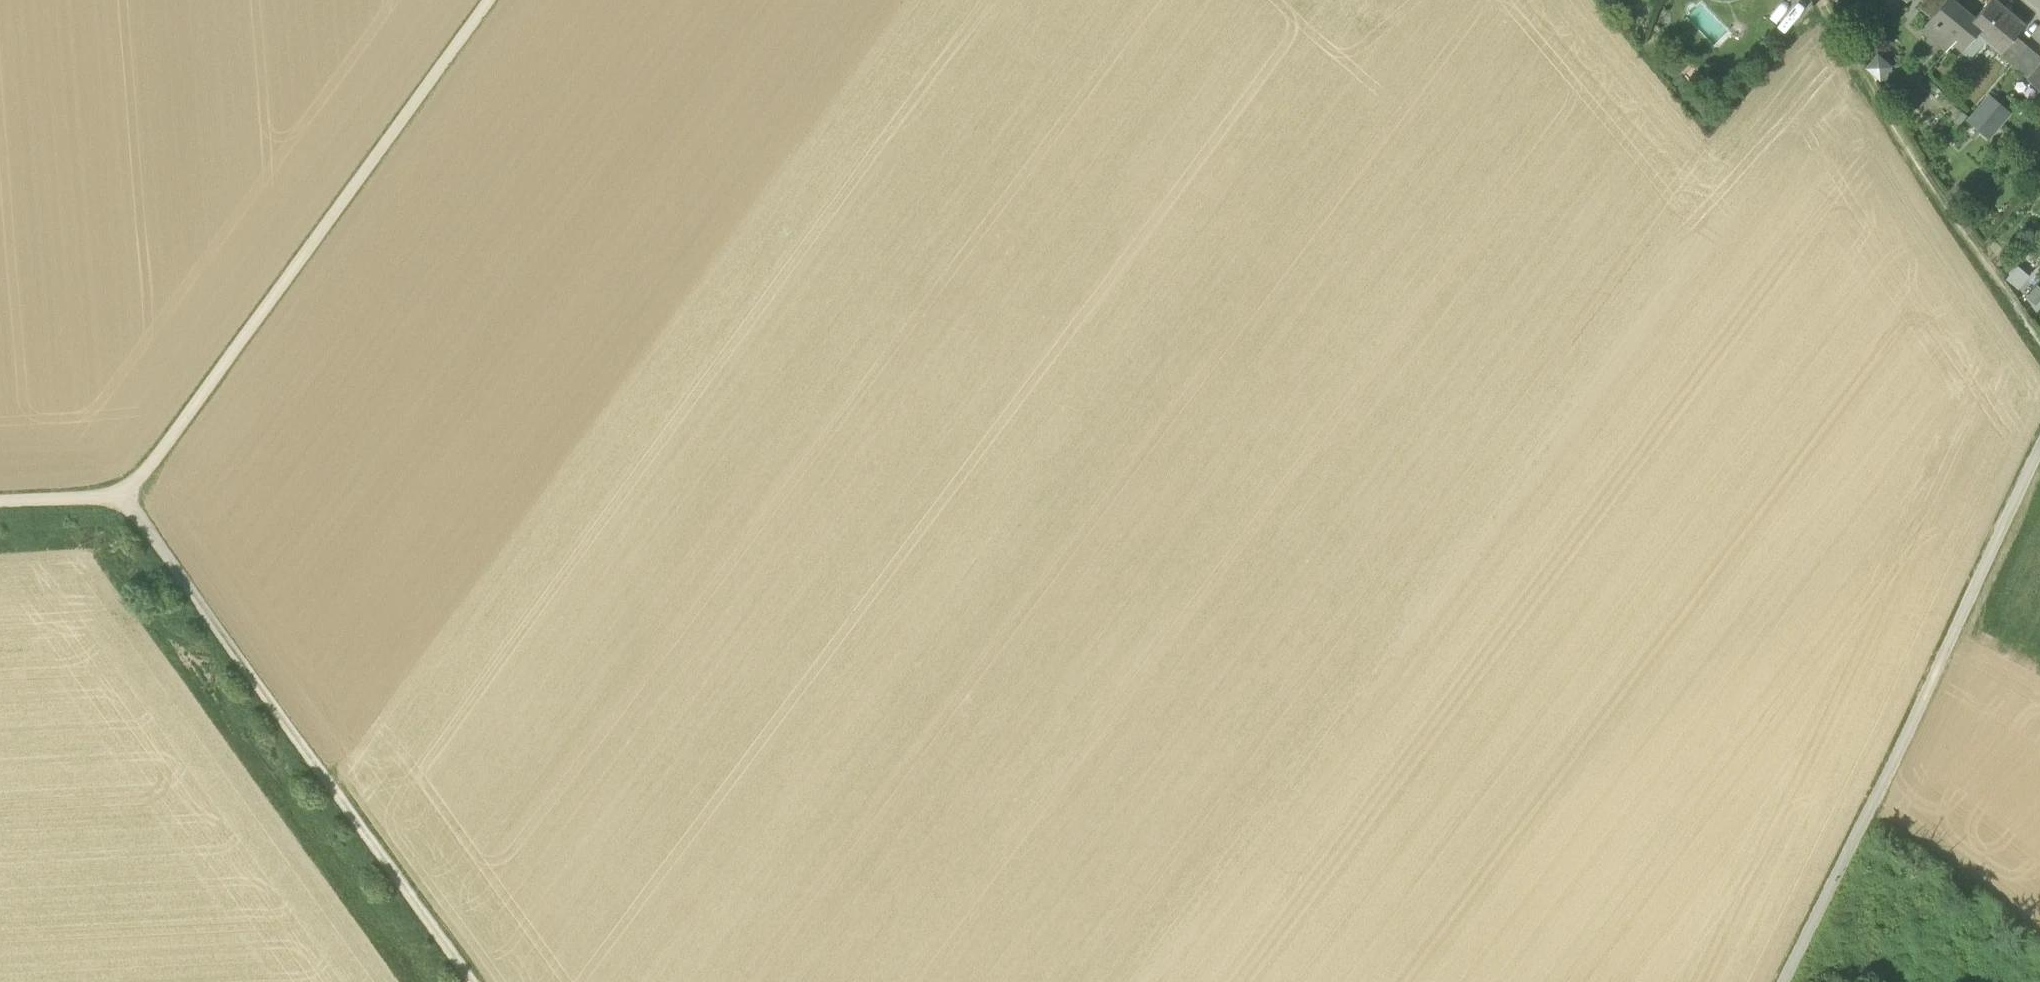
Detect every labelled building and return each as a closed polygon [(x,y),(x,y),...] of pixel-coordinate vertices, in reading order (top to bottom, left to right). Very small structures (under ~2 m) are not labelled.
[(1931,18),(1946,0),(1925,0),(1919,7),(1931,18)] [(1953,0),(1946,0),(1931,18),(1949,32),(1952,35),(1970,14),(1953,0)] [(1970,58),(1986,39),(2001,52),(2001,53),(2016,36),(2025,25),(1996,0),(1990,0),(1974,18),(1970,14),(1952,35),(1958,41),(1955,45),(1970,58)] [(1921,29),(1939,44),(1949,32),(1931,18),(1921,29)] [(2000,53),(2012,64),(2027,45),(2016,36),(2001,53),(2001,52),(2000,53)] [(2039,64),(2039,56),(2027,45),(2012,64),(2028,78),(2039,64)] [(2028,78),(2039,88),(2039,64),(2028,78)] [(1968,121),(1972,125),(1988,138),(2007,116),(1999,108),(2006,100),(2000,94),(1995,99),(1990,95),(1968,121)] [(2016,263),(2004,277),(2016,287),(2028,274),(2016,263)]
